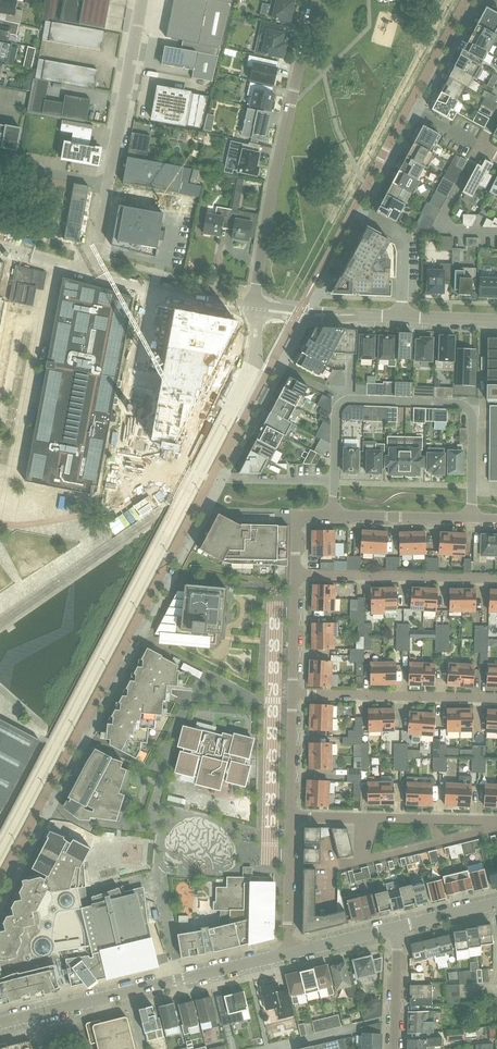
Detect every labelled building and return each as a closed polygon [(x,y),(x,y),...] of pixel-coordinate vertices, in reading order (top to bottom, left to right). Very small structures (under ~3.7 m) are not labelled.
[(7,21),(19,24),(20,24),(22,11),(15,9),(17,1),(12,0),(0,0),(0,12),(7,14),(6,21),(7,21)] [(48,18),(105,28),(110,0),(51,0),(48,18)] [(166,38),(221,49),(233,0),(174,0),(166,38)] [(276,20),(278,20),(278,19),(281,20),(281,22),(292,25),(294,14),(292,13),(292,12),(293,12),(294,8),(293,8),(295,1),(291,0),(272,0),(268,16),(273,17),(272,18),(276,19),(276,20)] [(477,25),(494,34),(496,29),(496,14),(487,9),(487,8),(486,8),(486,9),(483,14),(480,19),(478,24),(477,24),(477,25)] [(46,20),(42,40),(49,41),(52,22),(46,20)] [(19,24),(7,21),(6,28),(0,26),(0,40),(9,42),(10,34),(17,35),(19,24)] [(55,42),(59,23),(52,22),(49,41),(55,42)] [(285,33),(282,33),(273,31),(275,25),(262,22),(259,35),(266,37),(263,46),(257,44),(255,52),(283,58),(286,43),(283,42),(285,33)] [(59,23),(55,42),(62,44),(65,24),(59,23)] [(65,24),(62,44),(68,45),(72,25),(65,24)] [(75,46),(78,26),(72,25),(68,45),(75,46)] [(487,53),(488,54),(496,37),(496,36),(494,34),(477,25),(468,42),(487,53)] [(78,26),(75,46),(81,47),(85,28),(78,26)] [(85,28),(81,47),(88,48),(91,29),(85,28)] [(91,29),(88,48),(94,49),(98,30),(91,29)] [(98,30),(94,49),(101,50),(104,31),(98,30)] [(8,63),(12,45),(0,42),(0,61),(8,63)] [(487,53),(468,42),(463,50),(462,50),(459,55),(461,56),(481,67),(483,61),(487,53)] [(193,70),(192,78),(212,81),(218,56),(165,46),(161,65),(193,70)] [(24,66),(32,68),(37,49),(28,47),(24,66)] [(275,85),(277,76),(276,75),(279,62),(249,55),(247,66),(253,67),(250,80),(273,85),(275,85)] [(473,78),(477,80),(483,68),(481,67),(461,56),(456,64),(456,63),(454,67),(473,78)] [(42,80),(46,60),(39,59),(35,79),(36,79),(42,80)] [(49,81),(52,61),(46,60),(42,80),(49,81)] [(52,61),(49,81),(55,82),(59,63),(52,61)] [(59,63),(55,82),(62,83),(65,64),(59,63)] [(65,64),(62,83),(68,84),(72,65),(65,64)] [(72,65),(68,84),(75,86),(78,66),(72,65)] [(78,66),(75,86),(81,87),(85,67),(78,66)] [(85,67),(81,87),(88,88),(91,69),(85,67)] [(449,78),(466,87),(468,88),(473,78),(454,67),(449,78)] [(88,88),(94,89),(98,70),(91,69),(88,88)] [(441,92),(458,102),(466,87),(449,78),(441,92)] [(43,113),(49,81),(42,80),(36,79),(30,111),(43,113)] [(274,101),(275,95),(272,94),(273,87),(250,82),(247,95),(252,96),(250,106),(271,111),(272,110),(273,111),(275,102),(274,101)] [(201,128),(209,96),(158,87),(152,119),(201,128)] [(441,92),(432,110),(453,121),(457,112),(453,110),(458,102),(441,92)] [(490,94),(488,99),(495,102),(496,98),(496,97),(490,94)] [(65,95),(61,117),(87,121),(91,100),(65,95)] [(484,98),(481,105),(493,111),(496,104),(484,98)] [(264,141),(266,136),(267,130),(269,120),(257,117),(259,111),(248,108),(246,115),(245,121),(244,120),(244,123),(245,123),(244,127),(254,129),(252,138),(264,141)] [(484,128),(489,118),(478,112),(472,121),(484,128)] [(90,146),(93,125),(62,120),(60,131),(73,133),(71,143),(65,142),(62,159),(98,166),(101,148),(90,146)] [(0,125),(0,148),(17,151),(21,128),(0,125)] [(423,126),(414,143),(432,153),(441,135),(423,126)] [(151,136),(132,132),(127,157),(146,161),(151,136)] [(256,167),(257,162),(259,154),(248,151),(249,145),(231,141),(227,156),(236,158),(233,170),(238,171),(257,176),(257,174),(259,175),(260,169),(258,169),(258,168),(256,167)] [(424,167),(427,169),(435,155),(414,143),(406,157),(424,167)] [(127,157),(123,183),(201,197),(203,185),(189,182),(190,182),(193,169),(146,161),(127,157)] [(406,157),(399,171),(417,181),(424,167),(406,157)] [(460,157),(456,166),(462,169),(467,160),(466,160),(460,157)] [(477,164),(462,192),(472,198),(479,185),(485,188),(492,176),(488,174),(493,164),(485,160),(484,162),(481,160),(478,165),(477,164)] [(443,177),(454,184),(462,169),(456,166),(451,163),(443,177)] [(193,169),(190,182),(196,183),(200,171),(193,169)] [(392,183),(411,194),(413,194),(419,182),(417,181),(399,171),(392,183)] [(496,196),(496,176),(489,192),(496,196)] [(454,184),(443,177),(440,183),(451,190),(454,184)] [(411,194),(392,183),(388,191),(386,190),(384,194),(386,195),(405,205),(411,194)] [(64,240),(79,243),(89,187),(74,184),(64,240)] [(436,191),(432,197),(444,203),(447,197),(436,191)] [(386,195),(383,199),(377,212),(396,222),(405,205),(386,195)] [(440,210),(429,203),(427,202),(424,208),(437,215),(440,210)] [(156,257),(159,239),(161,229),(164,214),(119,206),(112,245),(156,257)] [(222,221),(228,222),(231,209),(217,207),(215,215),(207,214),(207,215),(198,213),(196,224),(205,226),(204,234),(219,236),(222,221)] [(245,212),(231,209),(228,222),(235,224),(232,239),(248,242),(252,222),(243,220),(245,212)] [(482,227),(490,227),(493,221),(487,218),(482,227)] [(385,252),(390,242),(362,226),(326,293),(340,293),(340,294),(340,295),(353,295),(353,294),(356,294),(358,294),(358,296),(378,296),(378,295),(388,295),(390,255),(385,252)] [(479,238),(466,237),(466,246),(479,246),(479,238)] [(443,293),(444,282),(446,281),(451,281),(452,264),(439,263),(439,270),(428,270),(427,283),(425,283),(425,294),(435,295),(435,293),(443,293)] [(36,287),(40,288),(43,272),(33,270),(17,265),(10,301),(33,306),(36,287)] [(459,290),(459,295),(472,295),(472,289),(475,289),(476,268),(460,267),(459,270),(455,270),(454,290),(459,290)] [(480,274),(479,297),(496,297),(496,274),(480,274)] [(90,494),(96,491),(100,471),(110,421),(115,422),(117,414),(111,413),(133,298),(79,283),(64,278),(48,362),(47,362),(46,368),(47,368),(29,465),(26,482),(90,494)] [(127,416),(120,453),(141,456),(172,450),(175,444),(238,322),(232,321),(226,320),(200,315),(193,314),(174,311),(171,310),(160,307),(147,304),(135,370),(135,371),(162,376),(161,382),(159,391),(132,386),(132,387),(130,399),(140,401),(137,418),(127,416)] [(333,353),(356,354),(358,329),(315,327),(308,340),(312,342),(332,353),(333,353)] [(399,333),(398,359),(411,359),(412,333),(399,333)] [(374,335),(361,335),(360,335),(359,359),(374,359),(375,335),(374,335)] [(378,359),(388,360),(388,366),(395,367),(396,360),(394,360),(394,336),(393,336),(380,336),(380,335),(379,335),(378,359)] [(435,367),(435,370),(444,371),(454,371),(454,362),(455,348),(455,336),(454,336),(453,336),(449,336),(447,335),(442,335),(440,335),(439,335),(438,361),(435,360),(435,367)] [(421,338),(421,340),(416,340),(416,360),(413,360),(413,367),(420,367),(420,361),(432,361),(433,338),(431,338),(431,336),(423,336),(423,338),(421,338)] [(487,338),(487,399),(496,400),(496,338),(487,338)] [(312,342),(308,340),(302,352),(325,365),(326,365),(332,353),(312,342)] [(458,348),(457,348),(455,385),(456,385),(474,385),(474,386),(475,386),(476,349),(475,349),(475,350),(458,349),(458,348)] [(325,365),(302,352),(295,365),(318,377),(325,365)] [(326,381),(333,385),(345,386),(345,370),(334,369),(333,369),(332,369),(326,381)] [(284,387),(302,397),(303,397),(308,387),(289,377),(284,387)] [(412,397),(412,386),(413,382),(395,382),(394,396),(412,397)] [(367,383),(367,395),(375,395),(375,383),(367,383)] [(375,395),(383,395),(383,384),(375,383),(375,395)] [(412,397),(421,397),(421,386),(412,386),(412,397)] [(302,397),(284,387),(283,387),(283,388),(278,398),(296,407),(301,398),(302,397)] [(444,387),(434,387),(434,397),(444,398),(444,387)] [(317,404),(331,412),(331,399),(322,394),(317,404)] [(288,421),(296,407),(278,398),(278,399),(277,401),(271,412),(288,421)] [(342,414),(342,415),(342,420),(363,421),(364,406),(350,405),(348,406),(347,407),(345,408),(344,409),(343,411),(342,412),(342,414)] [(385,422),(385,406),(364,406),(363,421),(385,422)] [(397,422),(397,407),(385,406),(385,422),(397,422)] [(425,423),(426,408),(414,408),(413,423),(425,423)] [(447,409),(434,408),(434,421),(447,422),(447,409)] [(292,423),(288,421),(271,412),(264,425),(284,435),(285,436),(289,429),(293,431),(296,425),(292,423)] [(324,422),(330,425),(330,419),(328,418),(321,414),(319,418),(318,418),(318,419),(323,421),(324,422)] [(330,425),(324,422),(321,428),(330,432),(330,425)] [(256,439),(276,449),(284,435),(264,425),(262,428),(261,427),(260,430),(261,430),(256,439)] [(463,444),(467,444),(467,428),(459,428),(459,444),(457,444),(457,451),(449,451),(448,473),(448,474),(449,474),(449,473),(462,474),(463,474),(463,473),(463,452),(463,451),(463,444)] [(318,444),(327,449),(330,443),(321,438),(318,444)] [(276,449),(256,439),(250,451),(268,460),(270,461),(276,449)] [(404,475),(405,449),(396,448),(396,441),(388,441),(387,449),(390,449),(389,456),(384,456),(384,466),(389,466),(389,474),(392,474),(392,476),(402,476),(402,475),(404,475)] [(413,449),(405,449),(404,475),(406,475),(406,477),(416,477),(416,475),(419,475),(419,467),(424,467),(425,457),(419,457),(420,450),(422,450),(422,441),(413,441),(413,449)] [(367,451),(367,473),(372,473),(372,475),(379,475),(379,473),(381,473),(381,452),(385,452),(385,444),(376,444),(375,451),(367,451)] [(356,475),(356,472),(358,472),(358,448),(344,448),(344,472),(349,472),(349,475),(356,475)] [(442,474),(444,474),(444,448),(428,448),(427,471),(433,471),(433,474),(435,474),(435,476),(442,477),(442,474)] [(268,460),(250,451),(240,471),(240,472),(239,472),(239,473),(260,474),(268,460)] [(321,455),(316,453),(310,464),(316,464),(321,455)] [(231,556),(231,562),(282,563),(283,559),(288,559),(288,526),(241,525),(222,516),(222,517),(219,523),(216,522),(215,521),(204,542),(205,543),(206,543),(208,544),(204,550),(204,551),(223,561),(226,556),(231,556)] [(313,530),(313,543),(334,543),(333,530),(313,530)] [(360,552),(373,553),(375,532),(362,531),(360,552)] [(373,553),(386,553),(388,533),(375,532),(373,553)] [(412,533),(413,554),(425,553),(425,532),(412,533)] [(400,554),(413,554),(412,533),(399,533),(400,554)] [(439,554),(452,554),(453,533),(440,533),(439,554)] [(466,534),(453,533),(452,554),(465,555),(466,534)] [(495,555),(496,535),(490,535),(489,533),(484,533),(482,535),(481,535),(481,547),(473,547),(473,562),(486,562),(486,555),(495,555)] [(313,543),(313,556),(334,556),(343,556),(343,543),(334,543),(313,543)] [(314,584),(313,597),(334,598),(334,585),(314,584)] [(217,633),(223,634),(227,589),(185,585),(185,586),(184,592),(178,592),(157,633),(164,634),(164,639),(216,644),(216,642),(217,633)] [(396,588),(383,589),(384,613),(385,613),(385,609),(397,609),(396,588)] [(410,609),(423,610),(425,589),(412,588),(410,609)] [(371,613),(384,613),(383,589),(371,589),(371,613)] [(437,590),(425,589),(423,610),(436,610),(437,590)] [(450,610),(462,610),(462,590),(449,590),(450,610)] [(475,590),(462,590),(462,610),(475,610),(475,590)] [(496,611),(496,590),(490,590),(489,611),(496,611)] [(333,611),(334,598),(313,597),(313,610),(333,611)] [(313,623),(313,636),(337,636),(337,623),(313,623)] [(337,636),(313,636),(313,649),(334,649),(333,636),(337,636)] [(169,660),(170,658),(163,654),(162,655),(147,648),(141,659),(143,660),(142,667),(138,666),(134,673),(136,674),(135,681),(130,680),(126,688),(128,689),(127,696),(122,695),(119,702),(120,703),(120,710),(115,709),(111,716),(113,717),(112,724),(107,723),(106,739),(110,739),(109,745),(136,759),(141,750),(141,742),(147,743),(149,728),(155,729),(156,714),(162,715),(163,700),(166,701),(167,685),(177,686),(179,670),(177,670),(178,665),(169,660)] [(174,656),(171,661),(178,664),(180,659),(174,656)] [(421,685),(422,664),(416,663),(416,657),(410,657),(410,663),(409,663),(408,684),(421,685)] [(311,660),(310,673),(331,674),(331,661),(311,660)] [(184,661),(181,668),(199,678),(203,671),(184,661)] [(383,684),(383,663),(370,663),(370,684),(383,684)] [(396,663),(383,663),(383,684),(396,683),(396,663)] [(422,664),(421,685),(434,685),(435,664),(422,664)] [(447,685),(460,685),(461,664),(448,664),(447,685)] [(474,665),(461,664),(460,685),(473,686),(474,665)] [(496,686),(496,665),(487,665),(486,686),(496,686)] [(330,687),(331,674),(310,673),(309,686),(330,687)] [(311,704),(310,717),(331,718),(332,705),(311,704)] [(382,730),(381,709),(368,710),(369,731),(382,730)] [(381,709),(382,730),(394,730),(394,709),(381,709)] [(447,730),(460,730),(460,709),(447,709),(447,730)] [(460,709),(460,730),(473,730),(473,709),(460,709)] [(487,710),(486,731),(496,731),(496,711),(487,710)] [(420,742),(420,734),(422,713),(409,712),(408,733),(412,733),(412,742),(420,742)] [(435,714),(422,713),(420,734),(433,735),(435,714)] [(331,718),(310,717),(310,730),(331,731),(331,718)] [(7,801),(39,740),(0,719),(0,812),(7,801)] [(234,734),(234,737),(223,734),(223,736),(186,727),(184,726),(179,746),(184,747),(182,752),(181,752),(175,771),(198,777),(196,783),(219,789),(222,780),(244,785),(249,766),(245,765),(246,757),(248,758),(253,739),(234,734)] [(310,756),(331,755),(331,743),(310,743),(310,756)] [(447,750),(447,757),(458,757),(459,748),(447,748),(447,750)] [(69,802),(64,808),(79,819),(84,820),(84,816),(88,817),(88,818),(95,819),(96,818),(119,821),(121,816),(122,812),(120,811),(125,794),(119,793),(127,769),(121,767),(123,761),(114,758),(110,757),(96,750),(89,761),(88,761),(88,762),(77,783),(76,784),(71,797),(69,802)] [(331,755),(310,756),(310,769),(331,768),(331,755)] [(380,783),(381,803),(394,803),(393,782),(392,782),(392,776),(381,776),(381,779),(381,783),(380,783)] [(406,804),(419,804),(419,783),(420,777),(407,776),(407,783),(406,804)] [(459,784),(457,805),(470,806),(471,785),(472,776),(459,776),(459,784)] [(381,803),(380,779),(374,779),(374,777),(368,777),(368,783),(367,783),(368,804),(381,803)] [(420,777),(419,783),(419,804),(432,805),(432,784),(435,784),(435,777),(420,777)] [(308,780),(307,793),(328,794),(329,781),(308,780)] [(457,805),(459,784),(446,783),(445,804),(457,805)] [(496,806),(496,801),(496,785),(485,784),(484,805),(496,806)] [(328,794),(307,793),(307,805),(327,806),(328,794)] [(167,800),(181,803),(182,798),(169,795),(168,795),(167,800)] [(304,863),(320,863),(320,837),(321,827),(304,827),(304,863)] [(328,828),(321,827),(320,837),(330,835),(328,828)] [(339,858),(353,855),(347,828),(331,827),(339,858)] [(2,999),(3,1004),(8,1002),(15,999),(36,994),(44,993),(52,992),(52,991),(60,989),(59,987),(57,976),(65,973),(68,985),(71,984),(71,986),(84,983),(88,988),(98,980),(97,980),(158,965),(156,958),(149,926),(148,925),(144,893),(136,892),(135,888),(126,890),(121,892),(119,887),(91,896),(92,899),(86,900),(83,887),(86,887),(84,862),(91,848),(73,839),(70,843),(64,838),(50,832),(40,852),(40,853),(32,868),(41,873),(27,876),(27,879),(22,880),(23,884),(0,929),(0,999),(2,999)] [(428,851),(430,859),(431,863),(439,861),(437,849),(428,851)] [(368,866),(361,868),(362,872),(364,879),(371,878),(368,866)] [(487,869),(491,885),(496,883),(496,884),(496,866),(487,869)] [(303,868),(302,933),(348,922),(345,910),(324,915),(315,915),(315,890),(316,868),(303,868)] [(469,872),(473,887),(475,886),(476,890),(489,887),(484,869),(469,872)] [(473,887),(469,872),(468,872),(468,870),(456,873),(461,891),(472,889),(472,887),(473,887)] [(444,876),(448,894),(461,891),(456,873),(444,876)] [(214,952),(273,937),(274,874),(269,874),(269,877),(260,876),(250,875),(250,877),(227,876),(226,878),(226,887),(216,886),(216,901),(213,901),(213,910),(230,910),(229,923),(208,928),(208,927),(201,928),(202,930),(181,933),(177,934),(180,952),(181,957),(206,953),(206,952),(213,950),(214,952)] [(448,894),(444,876),(443,876),(443,879),(427,883),(431,901),(445,898),(444,894),(447,893),(447,895),(448,894)] [(416,903),(415,903),(416,905),(428,902),(424,883),(412,886),(416,903)] [(404,906),(415,903),(416,903),(412,886),(411,884),(399,887),(399,889),(400,889),(404,906)] [(392,909),(391,909),(392,911),(404,908),(404,906),(400,889),(399,889),(388,892),(387,892),(392,909)] [(379,912),(391,909),(392,909),(387,892),(388,892),(387,890),(375,893),(379,912)] [(372,894),(359,897),(364,918),(377,914),(372,894)] [(364,918),(359,897),(359,895),(342,899),(344,907),(348,906),(351,921),(364,918)] [(491,924),(478,925),(481,946),(481,945),(493,943),(491,924)] [(469,948),(481,946),(478,925),(477,925),(477,927),(466,928),(469,949),(469,948)] [(469,949),(466,928),(465,928),(465,929),(453,931),(456,951),(469,949)] [(448,960),(447,955),(446,952),(453,951),(449,935),(436,938),(443,968),(448,966),(447,960),(448,960)] [(436,938),(423,941),(427,957),(428,960),(434,958),(436,963),(437,962),(439,969),(443,968),(436,938)] [(423,941),(410,944),(413,957),(410,958),(410,965),(415,964),(415,963),(428,960),(427,957),(423,941)] [(372,954),(368,955),(364,956),(365,958),(353,960),(358,978),(375,974),(374,971),(380,969),(380,959),(374,961),(372,954)] [(347,973),(345,962),(331,966),(337,989),(346,986),(349,998),(358,996),(351,971),(351,972),(347,973)] [(313,968),(319,990),(327,989),(328,995),(334,994),(327,965),(313,968)] [(300,971),(305,994),(319,990),(313,968),(300,971)] [(297,996),(305,994),(300,971),(286,975),(293,1004),(299,1002),(297,996)] [(457,972),(448,972),(449,981),(458,980),(457,972)] [(275,1007),(277,1009),(279,1018),(294,1015),(287,989),(279,991),(277,982),(273,983),(272,981),(265,983),(265,985),(261,986),(266,1009),(275,1007)] [(409,1005),(432,1005),(432,984),(409,985),(410,994),(412,994),(412,997),(409,997),(409,1005)] [(244,991),(236,993),(224,996),(227,1009),(220,1011),(223,1025),(243,1020),(241,1011),(248,1009),(244,991)] [(211,997),(209,997),(209,995),(201,996),(202,999),(197,1000),(202,1022),(211,1020),(212,1027),(218,1026),(211,997)] [(199,1025),(193,1001),(179,1004),(184,1024),(182,1025),(184,1034),(190,1033),(189,1028),(199,1025)] [(482,1008),(487,1007),(487,1009),(496,1008),(495,1001),(487,1002),(476,1003),(476,1012),(482,1012),(482,1008)] [(179,1026),(173,1002),(159,1006),(164,1029),(179,1026)] [(153,1005),(139,1009),(140,1012),(145,1032),(147,1041),(160,1038),(159,1036),(164,1035),(162,1028),(159,1017),(156,1018),(155,1016),(154,1012),(155,1012),(155,1010),(154,1010),(153,1005)] [(371,1018),(368,1009),(361,1010),(363,1020),(371,1018)] [(408,1012),(408,1022),(433,1021),(434,1011),(408,1012)] [(101,1022),(95,1024),(94,1024),(94,1025),(93,1025),(93,1026),(93,1027),(96,1042),(98,1048),(135,1048),(134,1045),(134,1044),(133,1044),(132,1044),(130,1035),(131,1034),(131,1033),(128,1018),(127,1018),(127,1017),(126,1016),(125,1016),(124,1016),(116,1018),(116,1019),(115,1019),(115,1020),(104,1022),(103,1022),(101,1022)] [(331,1016),(325,1018),(328,1029),(334,1028),(331,1016)] [(352,1023),(350,1017),(342,1019),(343,1026),(352,1023)] [(323,1030),(328,1029),(325,1018),(320,1019),(323,1030)] [(433,1032),(433,1024),(433,1021),(408,1022),(408,1033),(433,1032)] [(301,1036),(307,1035),(304,1023),(298,1024),(301,1036)] [(363,1034),(362,1047),(381,1048),(382,1034),(369,1033),(369,1025),(360,1027),(362,1034),(363,1034)] [(464,1029),(446,1031),(447,1041),(465,1039),(464,1029)] [(407,1039),(407,1048),(415,1048),(430,1048),(431,1048),(435,1048),(435,1046),(442,1046),(442,1044),(443,1044),(443,1039),(442,1039),(442,1037),(427,1038),(427,1039),(407,1039)] [(340,1048),(347,1048),(345,1038),(337,1040),(340,1048)] [(31,1043),(31,1042),(30,1041),(29,1041),(28,1041),(27,1041),(0,1048),(33,1048),(31,1043)]
